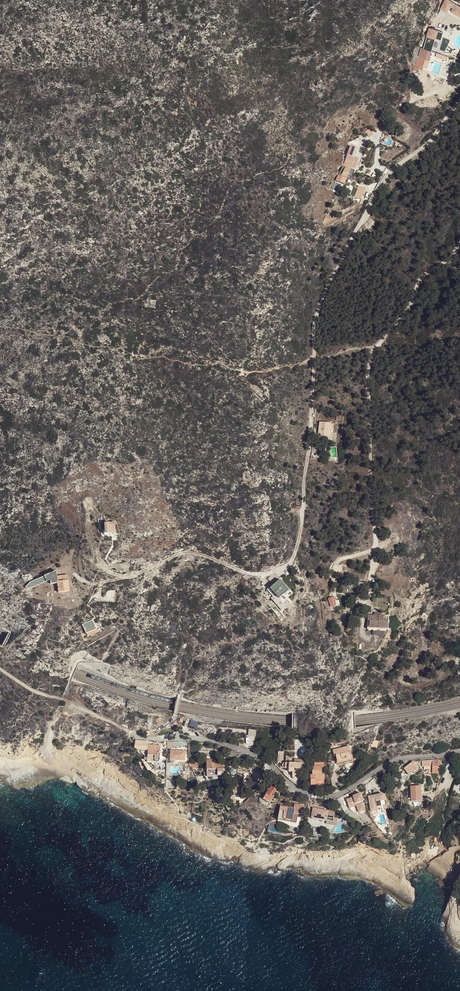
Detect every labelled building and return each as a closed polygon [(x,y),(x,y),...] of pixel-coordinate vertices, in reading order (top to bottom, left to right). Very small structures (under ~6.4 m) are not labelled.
[(435,52),(435,50),(433,49),(437,35),(428,33),(424,49),(432,51),(435,52)] [(416,64),(421,48),(419,47),(416,48),(415,49),(411,63),(413,63),(416,64)] [(432,51),(424,49),(421,48),(416,64),(413,63),(412,67),(418,69),(420,65),(430,68),(432,60),(429,60),(432,51)] [(347,155),(343,165),(351,168),(356,169),(360,158),(356,157),(356,158),(354,157),(348,155),(347,155)] [(344,184),(351,169),(346,166),(345,167),(343,166),(338,175),(341,176),(339,181),(344,184)] [(318,437),(329,438),(331,424),(320,422),(318,437)] [(116,532),(115,522),(104,523),(105,531),(103,531),(104,534),(105,535),(108,534),(108,533),(116,532)] [(70,591),(67,574),(57,576),(56,571),(44,576),(46,581),(50,580),(51,584),(58,583),(59,592),(70,591)] [(46,581),(44,576),(31,582),(26,587),(26,589),(31,588),(46,581)] [(289,590),(280,580),(270,588),(275,594),(272,597),(281,607),(289,600),(285,595),(289,590)] [(336,605),(334,597),(328,599),(329,600),(326,601),(328,607),(336,605)] [(378,628),(388,629),(389,619),(384,619),(384,615),(381,615),(379,615),(379,616),(374,615),(368,615),(368,620),(370,620),(370,626),(378,627),(378,628)] [(92,620),(82,624),(87,636),(90,635),(90,636),(95,634),(94,633),(97,632),(96,629),(99,628),(95,620),(93,621),(92,620)] [(370,620),(368,620),(368,628),(378,628),(378,627),(370,626),(370,620)] [(255,737),(256,730),(247,728),(247,735),(255,737)] [(160,746),(148,745),(147,759),(147,761),(155,761),(155,762),(156,762),(157,762),(158,762),(159,760),(160,746)] [(349,746),(333,749),(334,754),(335,754),(336,753),(337,760),(351,757),(349,746)] [(180,760),(184,760),(185,751),(170,750),(170,760),(173,760),(180,760)] [(336,753),(335,754),(337,763),(352,759),(351,757),(337,760),(336,753)] [(299,786),(302,788),(304,779),(299,779),(299,770),(305,770),(305,763),(300,763),(300,762),(291,763),(291,756),(285,756),(285,763),(284,763),(283,764),(282,765),(282,766),(283,766),(283,767),(283,773),(291,780),(299,786)] [(212,759),(206,760),(207,775),(223,775),(223,771),(222,762),(215,762),(212,763),(212,761),(212,759)] [(436,759),(433,760),(433,762),(432,770),(438,770),(438,765),(440,765),(441,760),(440,760),(439,760),(436,759)] [(418,768),(413,761),(404,768),(407,772),(409,774),(418,768)] [(311,779),(311,785),(316,785),(315,781),(324,781),(324,774),(323,774),(323,767),(324,767),(324,762),(315,763),(315,767),(313,767),(313,775),(313,779),(311,779)] [(224,771),(223,771),(223,775),(207,775),(207,779),(225,778),(224,771)] [(236,784),(232,791),(242,796),(243,796),(248,784),(242,781),(240,785),(237,784),(236,784)] [(273,788),(267,784),(259,796),(265,801),(273,788)] [(421,795),(421,787),(418,787),(414,787),(411,787),(411,795),(412,800),(421,800),(421,795)] [(232,791),(231,794),(238,795),(237,799),(240,800),(242,796),(232,791)] [(354,797),(347,800),(349,806),(356,803),(357,805),(360,812),(362,811),(366,810),(362,801),(364,800),(361,793),(353,796),(354,797)] [(238,795),(231,794),(229,801),(236,803),(237,799),(238,795)] [(371,812),(386,810),(386,808),(386,800),(386,796),(383,794),(368,796),(371,812)] [(303,805),(295,804),(294,809),(281,806),(278,820),(292,822),(292,824),(299,825),(303,805)] [(316,806),(308,805),(307,812),(312,813),(312,818),(327,820),(334,821),(334,817),(335,811),(321,809),(316,809),(316,806)] [(338,817),(334,817),(334,821),(327,820),(326,823),(336,825),(338,817)]
